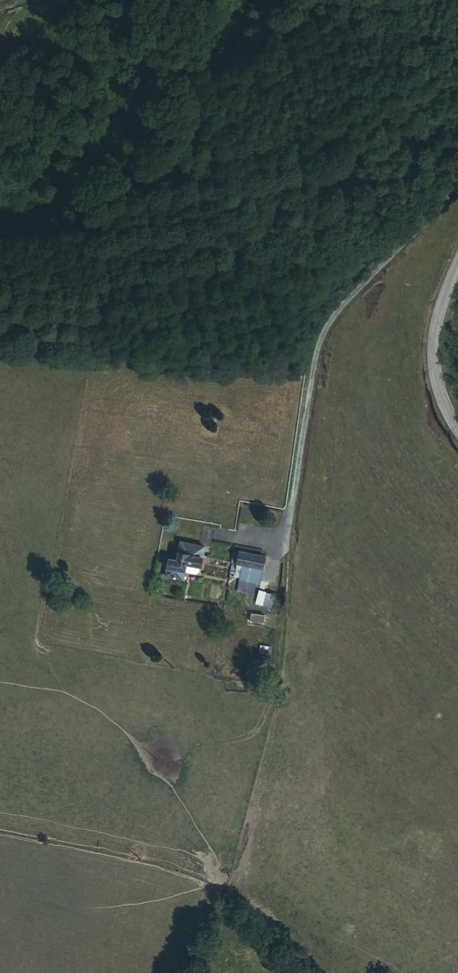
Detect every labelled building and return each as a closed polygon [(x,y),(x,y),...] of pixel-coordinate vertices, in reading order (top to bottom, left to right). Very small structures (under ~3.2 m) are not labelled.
[(200,565),(205,546),(180,541),(176,559),(168,558),(164,574),(183,579),(187,562),(200,565)] [(262,569),(264,557),(239,552),(237,564),(262,569)] [(258,589),(255,603),(271,608),(275,594),(258,589)] [(263,622),(265,614),(251,612),(250,620),(263,622)]
